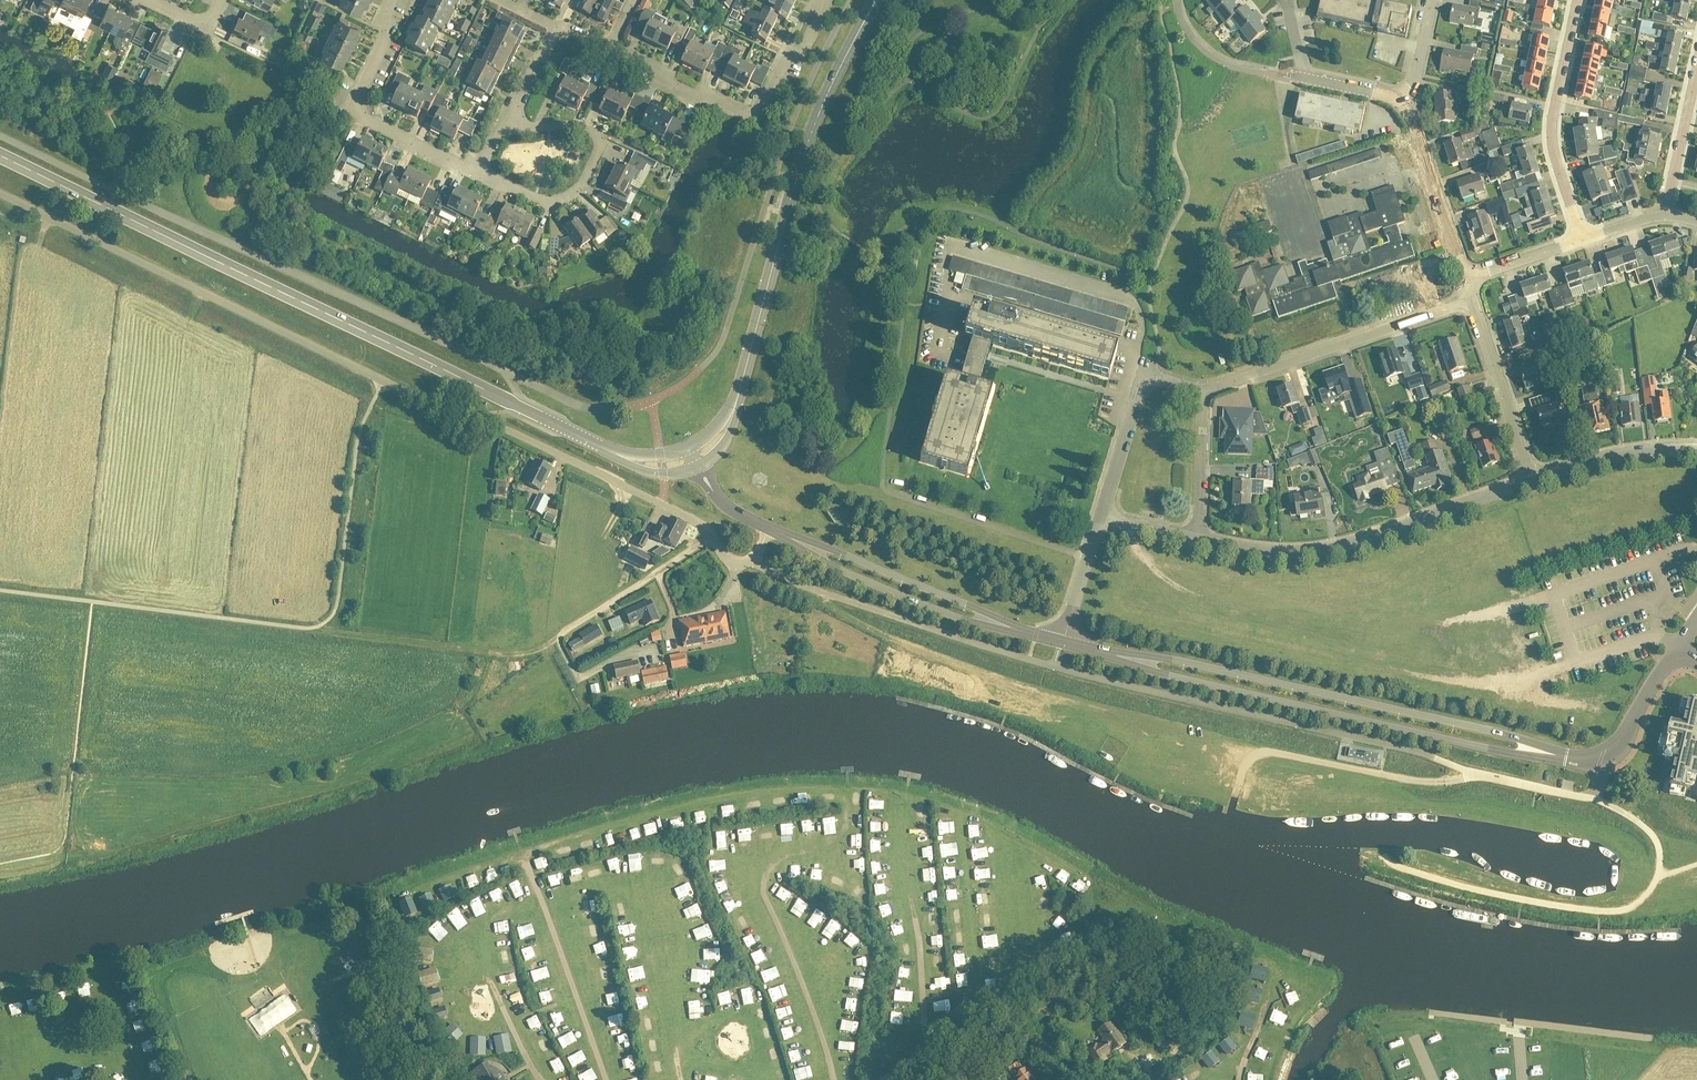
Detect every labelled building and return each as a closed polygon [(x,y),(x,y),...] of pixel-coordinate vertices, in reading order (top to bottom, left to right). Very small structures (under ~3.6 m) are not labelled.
[(31,6),(33,10),(43,16),(51,0),(35,0),(31,6)] [(65,23),(76,0),(62,0),(61,3),(54,0),(47,14),(54,17),(65,23)] [(65,23),(76,28),(72,35),(81,39),(87,27),(88,27),(92,18),(83,14),(90,0),(76,0),(65,23)] [(267,10),(272,0),(246,0),(267,10)] [(360,15),(363,8),(368,10),(371,4),(362,0),(342,0),(340,5),(360,15)] [(440,0),(433,0),(431,4),(426,2),(424,7),(450,21),(454,13),(452,12),(455,7),(440,0)] [(455,7),(457,8),(460,1),(459,0),(440,0),(455,7)] [(547,2),(550,3),(549,5),(554,7),(555,6),(561,9),(565,0),(549,0),(547,2)] [(577,9),(591,16),(599,0),(581,0),(577,9)] [(591,16),(605,23),(615,1),(613,0),(599,0),(591,16)] [(691,8),(697,0),(681,0),(691,8)] [(734,0),(724,0),(722,3),(729,9),(734,0)] [(775,0),(763,0),(763,1),(775,8),(772,14),(778,17),(786,22),(792,9),(775,0)] [(792,9),(796,0),(775,0),(792,9)] [(1205,0),(1215,12),(1230,0),(1205,0)] [(1231,19),(1240,11),(1234,4),(1238,1),(1237,0),(1230,0),(1215,12),(1225,24),(1231,19)] [(1374,0),(1322,0),(1318,16),(1327,18),(1326,21),(1373,31),(1373,28),(1379,29),(1378,32),(1406,38),(1412,10),(1385,4),(1386,0),(1379,0),(1379,1),(1374,0)] [(1553,14),(1556,1),(1549,0),(1540,0),(1538,11),(1553,14)] [(1607,0),(1597,0),(1595,11),(1610,14),(1613,1),(1607,0)] [(1675,5),(1690,9),(1692,0),(1676,0),(1675,5)] [(1675,5),(1662,2),(1660,9),(1674,11),(1672,19),(1687,22),(1690,9),(1675,5)] [(1497,6),(1482,3),(1480,10),(1496,13),(1497,6)] [(1516,9),(1524,11),(1524,12),(1533,14),(1534,10),(1525,8),(1526,5),(1517,3),(1516,9)] [(1472,27),(1481,29),(1483,20),(1474,19),(1476,9),(1454,5),(1450,23),(1472,27)] [(93,15),(92,18),(88,27),(101,34),(104,26),(111,30),(120,11),(108,6),(102,19),(93,15)] [(1231,19),(1240,31),(1260,15),(1256,11),(1252,14),(1246,6),(1240,11),(1231,19)] [(422,22),(439,29),(442,31),(445,26),(447,27),(450,21),(424,7),(421,13),(425,15),(422,22)] [(655,45),(664,28),(667,20),(646,10),(637,27),(646,31),(643,39),(655,45)] [(740,14),(733,10),(730,17),(737,20),(740,14)] [(772,30),(778,17),(772,14),(764,10),(761,17),(749,11),(746,17),(772,30)] [(120,11),(111,30),(117,33),(114,40),(117,46),(126,50),(134,34),(125,30),(131,17),(120,11)] [(1528,17),(1526,22),(1550,28),(1553,14),(1538,11),(1536,18),(1528,17)] [(1610,14),(1595,11),(1592,24),(1608,27),(1610,14)] [(475,22),(481,24),(485,15),(480,12),(475,22)] [(1513,13),(1506,12),(1504,21),(1511,23),(1513,13)] [(500,26),(497,33),(520,44),(525,33),(519,30),(522,25),(498,13),(493,23),(500,26)] [(1668,16),(1654,13),(1652,21),(1667,24),(1668,16)] [(1264,20),(1260,15),(1240,31),(1250,43),(1266,30),(1260,23),(1264,20)] [(772,30),(746,17),(743,23),(754,29),(751,36),(765,43),(772,30)] [(255,26),(239,18),(232,33),(253,43),(260,28),(271,34),(275,26),(259,18),(255,26)] [(332,31),(359,44),(361,38),(357,36),(361,29),(340,19),(338,24),(336,23),(332,31)] [(407,30),(434,44),(438,36),(436,35),(439,29),(422,22),(418,20),(414,27),(410,25),(407,30)] [(1665,33),(1666,27),(1642,21),(1639,34),(1661,38),(1663,32),(1665,33)] [(478,30),(481,24),(475,22),(472,28),(478,31),(478,30)] [(131,41),(150,50),(146,59),(166,69),(172,55),(160,49),(169,30),(155,23),(152,29),(140,23),(131,41)] [(670,31),(664,28),(655,45),(667,51),(671,43),(679,47),(687,30),(673,23),(670,31)] [(1592,24),(1589,37),(1605,41),(1608,27),(1592,24)] [(682,63),(693,68),(702,48),(692,43),(697,32),(690,29),(683,44),(690,47),(682,63)] [(434,44),(407,30),(404,36),(409,38),(406,43),(426,54),(429,48),(431,49),(434,44)] [(301,38),(305,40),(307,36),(308,34),(303,31),(300,37),(301,38)] [(359,44),(332,31),(328,38),(330,39),(328,43),(349,54),(352,47),(356,49),(359,44)] [(515,55),(518,48),(520,44),(497,33),(491,43),(515,55)] [(1668,40),(1666,47),(1681,50),(1683,37),(1679,36),(1669,34),(1668,40)] [(1532,49),(1547,52),(1550,39),(1542,37),(1535,36),(1532,49)] [(465,43),(470,46),(473,39),(468,37),(465,43)] [(349,54),(328,43),(326,43),(322,51),(324,51),(321,57),(342,67),(346,60),(350,62),(353,56),(349,54)] [(461,50),(467,52),(470,46),(465,43),(461,50)] [(486,54),(510,65),(515,55),(491,43),(486,54)] [(702,48),(693,68),(704,74),(711,58),(718,61),(725,46),(719,43),(713,54),(702,48)] [(1663,60),(1678,63),(1681,50),(1666,47),(1652,44),(1651,50),(1659,52),(1665,53),(1663,59),(1663,60)] [(723,78),(735,84),(744,64),(738,62),(739,58),(738,58),(741,52),(728,46),(721,61),(729,65),(723,78)] [(1445,49),(1440,72),(1454,75),(1455,70),(1469,73),(1473,56),(1477,56),(1479,49),(1462,46),(1461,53),(1445,49)] [(1585,59),(1600,62),(1603,49),(1587,46),(1585,59)] [(1532,49),(1529,62),(1544,65),(1547,52),(1532,49)] [(510,65),(486,54),(481,65),(497,72),(497,73),(500,75),(501,75),(504,68),(508,69),(510,65)] [(1506,66),(1507,55),(1499,55),(1498,66),(1506,66)] [(1656,72),(1660,73),(1675,76),(1678,63),(1663,60),(1663,59),(1650,56),(1649,63),(1658,65),(1656,72)] [(454,65),(459,67),(463,61),(457,58),(454,65)] [(566,76),(567,74),(573,62),(565,58),(558,72),(566,76)] [(1600,62),(1585,59),(1582,72),(1597,75),(1600,62)] [(500,75),(497,73),(497,72),(481,65),(477,62),(472,74),(495,85),(497,81),(500,75)] [(770,70),(772,65),(764,62),(762,66),(759,72),(744,64),(735,84),(746,89),(751,79),(755,81),(754,83),(762,86),(770,70)] [(1541,78),(1544,65),(1529,62),(1526,75),(1541,78)] [(116,68),(108,64),(103,74),(111,78),(116,68)] [(447,74),(454,77),(459,67),(454,65),(451,70),(450,69),(447,74)] [(1632,66),(1630,73),(1646,76),(1647,69),(1632,66)] [(1603,91),(1604,90),(1605,85),(1596,83),(1597,75),(1582,72),(1579,85),(1594,88),(1594,89),(1603,91)] [(1644,83),(1646,76),(1630,73),(1629,80),(1644,83)] [(392,105),(404,111),(414,92),(407,89),(411,80),(398,74),(391,89),(398,92),(392,105)] [(490,96),(495,85),(472,74),(466,85),(490,96)] [(1539,91),(1541,78),(1526,75),(1523,88),(1539,91)] [(566,81),(556,100),(567,106),(579,80),(574,77),(573,78),(568,76),(566,81)] [(579,80),(567,106),(578,111),(584,98),(590,101),(596,88),(579,80)] [(611,117),(620,97),(610,92),(612,87),(603,82),(597,94),(606,99),(600,112),(611,117)] [(1594,88),(1579,85),(1576,98),(1591,102),(1594,89),(1594,88)] [(1641,96),(1669,102),(1672,89),(1658,85),(1656,93),(1642,90),(1641,96)] [(1474,90),(1458,86),(1457,93),(1472,97),(1474,90)] [(414,92),(404,111),(418,118),(421,111),(428,114),(429,112),(431,108),(437,97),(436,97),(438,93),(425,87),(421,96),(414,92)] [(486,103),(488,98),(468,89),(466,93),(486,103)] [(1435,94),(1437,123),(1454,121),(1452,93),(1435,94)] [(1505,96),(1491,93),(1491,94),(1486,93),(1484,99),(1485,99),(1484,104),(1482,111),(1482,112),(1481,115),(1479,125),(1481,129),(1485,128),(1484,126),(1486,126),(1487,117),(1488,113),(1489,113),(1491,105),(1489,105),(1490,101),(1503,104),(1505,96)] [(1312,123),(1317,98),(1301,94),(1296,119),(1312,123)] [(629,107),(638,111),(639,109),(644,99),(635,95),(631,102),(620,97),(611,117),(621,122),(629,107)] [(644,99),(639,109),(645,112),(651,99),(645,96),(644,99)] [(1669,102),(1641,96),(1640,96),(1639,101),(1646,103),(1644,110),(1667,115),(1669,102)] [(447,107),(449,103),(437,97),(431,108),(429,112),(437,116),(431,129),(442,135),(452,115),(447,113),(448,110),(447,107)] [(1328,126),(1333,101),(1317,98),(1312,123),(1315,123),(1315,126),(1321,128),(1322,125),(1328,126)] [(1340,103),(1333,101),(1328,126),(1343,130),(1349,105),(1340,103)] [(641,127),(652,132),(662,112),(665,107),(654,102),(641,127)] [(1503,112),(1500,124),(1516,127),(1517,122),(1529,124),(1533,109),(1513,105),(1506,104),(1504,112),(1503,112)] [(1353,132),(1360,133),(1365,108),(1349,105),(1343,130),(1347,130),(1346,133),(1353,135),(1353,132)] [(673,117),(662,112),(652,132),(663,138),(662,141),(667,143),(668,140),(671,141),(678,128),(683,131),(689,118),(683,115),(680,121),(673,117)] [(1606,112),(1602,127),(1617,131),(1617,122),(1619,115),(1606,112)] [(452,115),(442,135),(454,140),(458,132),(471,138),(477,123),(469,119),(467,123),(452,115)] [(1619,115),(1617,122),(1643,128),(1642,134),(1641,134),(1638,148),(1645,149),(1659,152),(1662,138),(1660,138),(1661,130),(1644,126),(1645,121),(1619,115)] [(1596,120),(1580,122),(1582,130),(1575,131),(1577,145),(1597,141),(1595,129),(1597,128),(1596,120)] [(1476,137),(1479,136),(1481,142),(1484,141),(1482,134),(1479,127),(1474,129),(1473,128),(1460,133),(1463,142),(1476,137)] [(1489,151),(1497,149),(1491,130),(1483,133),(1489,151)] [(346,145),(333,170),(334,170),(328,180),(336,184),(341,174),(349,157),(354,159),(353,159),(365,165),(375,146),(362,140),(357,151),(353,149),(353,148),(346,145)] [(1452,166),(1473,159),(1470,149),(1463,151),(1460,140),(1445,145),(1452,166)] [(1296,157),(1298,164),(1347,149),(1344,141),(1327,147),(1296,157)] [(1597,141),(1577,145),(1579,159),(1588,157),(1590,165),(1604,161),(1616,158),(1615,153),(1612,153),(1611,147),(1603,148),(1598,149),(1597,141)] [(1531,147),(1523,150),(1520,142),(1502,148),(1504,157),(1512,154),(1513,157),(1518,155),(1521,165),(1522,165),(1536,160),(1531,147)] [(1645,149),(1638,148),(1623,144),(1622,151),(1627,152),(1625,162),(1633,164),(1635,167),(1641,168),(1643,167),(1644,163),(1656,166),(1659,152),(1645,149)] [(379,180),(386,183),(394,168),(386,164),(386,165),(382,163),(387,152),(375,146),(365,165),(378,171),(378,170),(382,173),(379,180)] [(611,177),(630,186),(633,180),(636,181),(639,175),(641,171),(643,172),(647,166),(632,158),(626,169),(617,165),(611,177)] [(1616,158),(1604,161),(1606,168),(1619,164),(1618,158),(1616,158)] [(1516,190),(1529,186),(1526,178),(1540,173),(1536,160),(1522,165),(1521,165),(1512,168),(1513,171),(1514,170),(1518,180),(1499,187),(1502,195),(1516,190)] [(1487,173),(1490,183),(1498,180),(1492,163),(1479,167),(1482,175),(1487,173)] [(1628,168),(1622,171),(1628,189),(1634,187),(1628,168)] [(1584,175),(1589,189),(1608,182),(1603,169),(1584,175)] [(400,189),(410,195),(420,176),(409,170),(405,178),(393,172),(383,191),(396,197),(400,189)] [(1621,192),(1628,189),(1622,171),(1615,173),(1621,192)] [(1479,175),(1457,183),(1463,200),(1485,192),(1479,175)] [(431,181),(420,176),(410,195),(421,200),(419,204),(433,210),(433,209),(440,195),(427,189),(431,181)] [(627,192),(630,186),(611,177),(606,189),(615,193),(610,204),(624,211),(628,204),(626,203),(627,199),(628,200),(630,193),(627,192)] [(1610,188),(1608,182),(1589,189),(1593,202),(1601,199),(1604,207),(1622,201),(1619,192),(1617,193),(1615,187),(1610,188)] [(1532,195),(1529,186),(1516,190),(1519,199),(1532,195)] [(448,208),(460,214),(470,195),(457,189),(452,200),(448,198),(448,197),(441,193),(440,195),(433,209),(441,212),(444,205),(448,207),(448,208)] [(1532,195),(1536,207),(1550,202),(1546,190),(1541,191),(1532,195)] [(1640,192),(1627,192),(1628,202),(1640,201),(1640,192)] [(482,201),(470,195),(460,214),(472,220),(473,219),(477,222),(474,227),(482,231),(489,216),(481,213),(481,214),(477,212),(482,201)] [(1508,211),(1505,202),(1504,198),(1486,204),(1490,217),(1508,211)] [(1553,207),(1552,208),(1550,202),(1536,207),(1525,211),(1527,218),(1538,214),(1540,220),(1549,218),(1549,219),(1556,216),(1553,207)] [(490,214),(489,216),(482,231),(492,236),(497,225),(511,231),(520,212),(506,205),(499,219),(490,214)] [(577,219),(593,241),(605,232),(609,236),(615,231),(606,217),(599,222),(591,211),(579,220),(577,219)] [(534,219),(520,212),(511,231),(528,240),(525,245),(534,250),(542,233),(530,227),(534,219)] [(1493,235),(1486,212),(1469,217),(1476,240),(1493,235)] [(1332,219),(1334,234),(1354,232),(1352,216),(1332,219)] [(1372,220),(1367,222),(1369,229),(1382,224),(1379,216),(1371,219),(1372,220)] [(592,241),(593,241),(577,219),(564,228),(579,249),(591,239),(592,241)] [(1543,229),(1540,220),(1527,224),(1530,233),(1543,229)] [(1385,225),(1367,230),(1373,248),(1390,243),(1385,225)] [(1363,233),(1344,240),(1350,255),(1368,249),(1363,233)] [(606,234),(599,241),(603,246),(610,239),(606,234)] [(1663,240),(1668,254),(1680,250),(1676,236),(1663,240)] [(550,238),(550,255),(559,255),(559,250),(559,238),(550,238)] [(1662,256),(1668,254),(1663,240),(1649,244),(1653,256),(1646,259),(1653,280),(1664,276),(1660,261),(1662,260),(1663,259),(1662,256)] [(1640,284),(1653,280),(1646,259),(1637,262),(1632,248),(1620,252),(1626,273),(1635,270),(1640,284)] [(1626,273),(1620,252),(1606,257),(1611,271),(1619,268),(1621,273),(1626,271),(1626,273)] [(966,260),(953,257),(949,270),(961,274),(966,260)] [(966,275),(968,276),(972,262),(966,260),(961,274),(966,275)] [(974,278),(978,264),(972,262),(968,276),(974,278)] [(1582,281),(1594,277),(1594,276),(1589,262),(1577,267),(1582,281)] [(980,280),(985,266),(978,264),(974,278),(980,280)] [(1270,290),(1292,285),(1287,264),(1265,270),(1270,290)] [(987,281),(991,268),(985,266),(980,280),(987,281)] [(1237,271),(1242,290),(1260,285),(1255,266),(1237,271)] [(1581,281),(1582,281),(1577,267),(1564,271),(1568,285),(1560,288),(1564,301),(1566,306),(1575,304),(1570,290),(1583,286),(1581,281)] [(993,283),(997,270),(991,268),(987,281),(993,283)] [(1682,282),(1690,284),(1693,269),(1685,268),(1682,282)] [(999,285),(1003,272),(997,270),(993,283),(999,285)] [(1611,271),(1602,273),(1607,286),(1615,284),(1611,271)] [(1010,273),(1003,272),(999,285),(1005,287),(1010,273)] [(954,283),(962,285),(965,275),(957,273),(954,283)] [(1005,287),(1012,289),(1016,275),(1010,273),(1005,287)] [(1602,273),(1594,276),(1594,277),(1598,289),(1607,286),(1602,273)] [(987,281),(980,280),(974,278),(968,276),(966,275),(962,289),(983,295),(987,281)] [(1018,291),(1022,277),(1016,275),(1012,289),(1018,291)] [(1024,293),(1029,279),(1022,277),(1018,291),(1024,293)] [(1554,310),(1566,306),(1564,301),(1560,288),(1551,291),(1547,277),(1534,281),(1539,295),(1548,292),(1554,310)] [(1031,295),(1035,281),(1029,279),(1024,293),(1031,295)] [(987,281),(983,295),(989,297),(993,283),(987,281)] [(1037,296),(1041,283),(1035,281),(1031,295),(1037,296)] [(1526,299),(1539,295),(1534,281),(1521,285),(1523,293),(1515,296),(1520,310),(1527,308),(1526,307),(1528,307),(1526,299)] [(993,283),(989,297),(995,299),(999,285),(993,283)] [(1043,298),(1048,285),(1041,283),(1037,296),(1043,298)] [(999,285),(995,299),(1001,301),(1005,287),(999,285)] [(1050,300),(1054,287),(1048,285),(1043,298),(1050,300)] [(1005,287),(1001,301),(1008,303),(1012,289),(1005,287)] [(1060,288),(1054,287),(1050,300),(1056,302),(1060,288)] [(1062,304),(1066,290),(1060,288),(1056,302),(1062,304)] [(1012,289),(1008,303),(1014,305),(1018,291),(1012,289)] [(1602,289),(1593,291),(1595,298),(1603,295),(1602,289)] [(1069,306),(1073,292),(1066,290),(1062,304),(1069,306)] [(1018,291),(1014,305),(1020,307),(1024,293),(1018,291)] [(1075,308),(1079,294),(1073,292),(1069,306),(1075,308)] [(1024,293),(1020,307),(1027,308),(1031,295),(1024,293)] [(1262,293),(1249,297),(1256,316),(1269,312),(1262,293)] [(1081,310),(1085,296),(1079,294),(1075,308),(1081,310)] [(1031,295),(1027,308),(1033,310),(1037,296),(1031,295)] [(1037,296),(1033,310),(1039,312),(1043,298),(1037,296)] [(1088,312),(1092,298),(1085,296),(1081,310),(1088,312)] [(1541,296),(1529,300),(1533,313),(1546,308),(1541,296)] [(1043,298),(1039,312),(1046,314),(1050,300),(1043,298)] [(1094,313),(1098,300),(1092,298),(1088,312),(1094,313)] [(1050,300),(1046,314),(1052,316),(1056,302),(1050,300)] [(1104,301),(1098,300),(1094,313),(1100,315),(1104,301)] [(1106,317),(1111,303),(1104,301),(1100,315),(1106,317)] [(1056,302),(1052,316),(1058,318),(1062,304),(1056,302)] [(1117,305),(1111,303),(1106,317),(1113,319),(1117,305)] [(1062,304),(1058,318),(1064,320),(1069,306),(1062,304)] [(1119,321),(1123,307),(1117,305),(1113,319),(1119,321)] [(1069,306),(1064,320),(1071,322),(1075,308),(1069,306)] [(1119,321),(1125,323),(1129,309),(1123,307),(1119,321)] [(1347,311),(1352,329),(1366,325),(1361,307),(1347,311)] [(978,386),(985,360),(987,360),(988,356),(990,351),(988,351),(991,342),(1109,378),(1117,351),(973,308),(965,335),(973,337),(971,347),(965,345),(964,348),(963,353),(968,355),(960,381),(946,377),(921,461),(968,475),(992,390),(978,386)] [(1075,308),(1071,322),(1077,323),(1081,310),(1075,308)] [(1520,310),(1513,312),(1516,320),(1504,324),(1508,337),(1523,332),(1529,330),(1528,325),(1521,326),(1519,319),(1529,315),(1527,308),(1520,310)] [(1081,310),(1077,323),(1083,325),(1088,312),(1081,310)] [(1088,312),(1083,325),(1090,327),(1094,313),(1088,312)] [(1094,313),(1090,327),(1096,329),(1100,315),(1094,313)] [(1100,315),(1096,329),(1102,331),(1106,317),(1100,315)] [(1106,317),(1102,331),(1109,333),(1113,319),(1106,317)] [(1113,319),(1109,333),(1115,335),(1119,321),(1113,319)] [(1119,321),(1115,335),(1121,337),(1125,323),(1119,321)] [(1529,330),(1523,332),(1508,337),(1510,342),(1508,343),(1511,353),(1520,350),(1522,350),(1523,355),(1543,349),(1541,340),(1540,341),(1540,340),(1534,343),(1529,330)] [(1466,367),(1457,339),(1440,345),(1449,372),(1466,367)] [(1380,356),(1388,378),(1404,373),(1396,351),(1380,356)] [(1557,370),(1572,367),(1569,352),(1554,355),(1557,370)] [(1536,359),(1539,366),(1552,361),(1550,354),(1536,359)] [(1428,366),(1421,368),(1424,377),(1431,375),(1428,366)] [(1371,414),(1360,381),(1350,384),(1344,367),(1324,374),(1328,389),(1319,391),(1324,404),(1340,399),(1340,397),(1348,394),(1356,419),(1371,414)] [(1540,368),(1521,374),(1525,386),(1527,390),(1537,387),(1535,383),(1543,380),(1540,368)] [(1619,371),(1610,372),(1612,395),(1621,393),(1619,371)] [(1410,391),(1416,389),(1420,402),(1428,399),(1425,387),(1421,373),(1406,378),(1410,391)] [(1642,379),(1646,406),(1653,405),(1655,422),(1671,420),(1668,394),(1656,395),(1654,377),(1642,379)] [(1447,380),(1428,388),(1433,398),(1451,391),(1447,380)] [(1278,390),(1281,401),(1279,401),(1281,408),(1283,407),(1284,409),(1291,407),(1294,414),(1297,413),(1302,426),(1313,422),(1309,408),(1301,411),(1299,404),(1293,385),(1278,390)] [(1461,402),(1473,399),(1469,386),(1457,390),(1461,402)] [(1566,423),(1560,405),(1559,405),(1555,392),(1540,397),(1544,410),(1537,412),(1542,428),(1553,425),(1553,427),(1566,423)] [(1581,407),(1587,436),(1610,430),(1604,402),(1599,403),(1597,394),(1583,397),(1585,406),(1581,407)] [(1567,401),(1569,409),(1579,407),(1577,398),(1567,401)] [(1641,425),(1638,405),(1621,407),(1623,427),(1641,425)] [(1253,434),(1268,435),(1260,413),(1250,412),(1250,413),(1248,413),(1248,411),(1226,411),(1225,422),(1226,422),(1226,425),(1222,425),(1222,437),(1228,437),(1228,447),(1250,448),(1250,432),(1253,432),(1253,434)] [(1327,441),(1322,425),(1314,428),(1316,435),(1312,437),(1315,446),(1327,441)] [(1486,436),(1482,426),(1470,431),(1474,441),(1486,436)] [(1410,469),(1416,467),(1403,430),(1388,435),(1391,445),(1397,443),(1406,471),(1407,471),(1407,473),(1411,472),(1410,469)] [(1308,449),(1305,441),(1289,447),(1292,455),(1308,449)] [(1435,485),(1437,490),(1445,487),(1444,482),(1451,479),(1442,452),(1442,451),(1438,452),(1434,441),(1422,445),(1426,457),(1426,458),(1427,458),(1430,468),(1409,475),(1408,475),(1413,492),(1435,485)] [(1492,442),(1477,447),(1481,460),(1479,461),(1481,466),(1483,466),(1484,468),(1499,462),(1492,442)] [(1314,449),(1306,453),(1306,454),(1312,468),(1321,464),(1315,449),(1314,449)] [(1356,478),(1359,484),(1354,486),(1359,500),(1361,499),(1363,502),(1369,500),(1368,497),(1388,490),(1387,488),(1382,474),(1395,469),(1390,456),(1376,460),(1377,464),(1366,468),(1368,473),(1356,478)] [(535,460),(524,483),(541,491),(552,468),(535,460)] [(1235,482),(1234,507),(1251,507),(1252,492),(1264,493),(1264,481),(1269,481),(1269,470),(1257,469),(1256,481),(1250,480),(1250,483),(1235,482)] [(506,481),(497,480),(495,494),(505,495),(506,481)] [(1297,504),(1289,505),(1291,516),(1298,515),(1299,516),(1309,515),(1309,514),(1323,512),(1319,488),(1310,489),(1311,496),(1296,498),(1297,504)] [(531,510),(542,515),(550,500),(539,495),(531,510)] [(548,512),(544,519),(553,525),(557,517),(548,512)] [(671,518),(666,528),(665,529),(658,525),(651,537),(664,544),(665,542),(675,548),(686,526),(671,518)] [(642,531),(635,544),(643,549),(650,536),(642,531)] [(553,535),(543,532),(540,540),(550,544),(553,535)] [(662,556),(671,550),(662,545),(652,552),(662,556)] [(631,547),(625,559),(645,569),(651,557),(631,547)] [(656,613),(655,612),(650,601),(625,613),(631,625),(642,619),(646,626),(659,619),(655,613),(656,613)] [(716,614),(679,621),(684,646),(729,638),(725,617),(717,619),(716,614)] [(1544,617),(1546,622),(1555,619),(1553,614),(1544,617)] [(620,615),(608,620),(613,632),(625,627),(620,615)] [(602,635),(601,633),(596,625),(579,635),(581,637),(568,644),(573,653),(602,635)] [(662,639),(660,629),(656,629),(657,630),(655,630),(655,631),(653,631),(653,632),(651,632),(653,641),(662,639)] [(617,642),(615,636),(608,639),(611,645),(617,642)] [(647,637),(639,641),(641,645),(649,641),(647,637)] [(683,653),(670,655),(673,669),(686,666),(683,653)] [(614,666),(617,678),(639,673),(637,661),(614,666)] [(642,675),(643,682),(668,677),(667,670),(642,675)] [(600,693),(598,683),(590,685),(592,695),(600,693)] [(1690,701),(1685,725),(1672,722),(1672,723),(1668,739),(1669,739),(1667,750),(1666,750),(1664,758),(1664,759),(1673,761),(1673,760),(1677,761),(1671,787),(1687,790),(1688,789),(1696,791),(1696,703),(1690,701)] [(1351,749),(1349,757),(1377,763),(1379,754),(1351,749)] [(1550,779),(1553,767),(1546,765),(1542,777),(1550,779)] [(723,798),(726,815),(739,813),(736,796),(723,798)] [(887,832),(888,820),(878,820),(878,831),(887,832)] [(784,840),(796,839),(795,823),(783,823),(784,840)] [(942,826),(943,838),(960,836),(959,824),(942,826)] [(763,843),(773,842),(771,825),(762,826),(763,843)] [(740,841),(751,841),(751,829),(740,829),(740,841)] [(729,831),(719,831),(720,847),(730,847),(729,831)] [(605,839),(607,848),(619,845),(616,836),(605,839)] [(879,841),(880,854),(889,853),(888,841),(879,841)] [(564,858),(572,857),(571,848),(563,849),(564,858)] [(946,860),(958,859),(957,848),(945,849),(946,860)] [(665,865),(668,852),(657,850),(655,863),(665,865)] [(975,851),(977,864),(990,863),(988,850),(975,851)] [(633,870),(644,868),(642,854),(630,856),(633,870)] [(537,861),(541,873),(552,869),(548,858),(537,861)] [(856,873),(868,873),(867,858),(855,859),(856,873)] [(685,859),(681,861),(686,871),(690,869),(685,859)] [(713,871),(729,868),(727,860),(712,863),(713,871)] [(790,862),(794,879),(802,877),(799,861),(790,862)] [(890,864),(874,866),(876,878),(891,876),(890,864)] [(922,884),(939,883),(938,872),(922,872),(922,884)] [(717,880),(720,894),(736,891),(733,877),(717,880)] [(1052,878),(1040,879),(1041,892),(1053,892),(1052,878)] [(856,883),(857,895),(866,895),(866,882),(856,883)] [(879,900),(896,897),(893,884),(877,887),(879,900)] [(442,895),(445,902),(456,897),(451,886),(447,888),(449,892),(442,895)] [(941,893),(926,894),(926,904),(942,903),(941,893)] [(427,897),(428,901),(422,904),(425,910),(436,906),(431,895),(427,897)] [(585,902),(589,918),(601,916),(598,899),(585,902)] [(801,899),(794,913),(806,919),(813,904),(801,899)] [(408,908),(402,910),(406,919),(418,913),(413,901),(407,904),(408,908)] [(485,901),(474,904),(479,922),(490,919),(485,901)] [(699,903),(690,908),(697,922),(706,918),(699,903)] [(890,922),(900,918),(895,908),(885,912),(890,922)] [(813,921),(821,926),(827,916),(819,911),(813,921)] [(451,918),(461,936),(472,929),(461,912),(451,918)] [(1000,930),(1000,918),(985,919),(985,931),(1000,930)] [(835,942),(846,930),(838,923),(827,934),(835,942)] [(441,925),(432,931),(436,937),(445,930),(441,925)] [(506,970),(519,969),(514,926),(501,927),(504,951),(506,970)] [(906,926),(895,928),(897,937),(908,934),(906,926)] [(521,930),(524,944),(536,941),(532,927),(521,930)] [(624,941),(639,937),(637,927),(622,930),(624,941)] [(596,942),(607,940),(605,928),(594,929),(596,942)] [(747,940),(753,951),(762,946),(757,935),(747,940)] [(855,935),(845,947),(853,954),(863,942),(855,935)] [(594,951),(597,962),(612,959),(610,948),(594,951)] [(419,950),(421,960),(432,959),(430,949),(419,950)] [(542,950),(527,954),(531,967),(546,962),(542,950)] [(630,965),(635,964),(632,950),(627,951),(630,965)] [(761,969),(777,962),(771,950),(756,957),(761,969)] [(707,962),(723,961),(723,951),(707,951),(707,962)] [(1265,977),(1258,975),(1260,969),(1252,966),(1248,980),(1263,984),(1265,977)] [(648,969),(631,973),(635,986),(651,983),(648,969)] [(359,975),(365,985),(372,981),(367,971),(359,975)] [(415,990),(410,972),(399,975),(404,993),(415,990)] [(426,990),(445,987),(443,972),(424,974),(426,990)] [(779,972),(771,975),(775,986),(783,983),(779,972)] [(713,987),(714,974),(695,973),(695,986),(713,987)] [(768,988),(774,987),(771,975),(765,977),(768,988)] [(1253,998),(1255,991),(1247,989),(1243,1002),(1258,1007),(1260,1000),(1253,998)] [(756,990),(744,992),(748,1010),(760,1008),(756,990)] [(439,999),(436,991),(426,994),(429,1002),(439,999)] [(781,993),(783,1005),(792,1003),(790,992),(781,993)] [(560,994),(544,1000),(547,1010),(564,1005),(560,994)] [(777,1009),(783,1007),(780,994),(774,995),(777,1009)] [(513,999),(516,1012),(531,1009),(528,995),(513,999)] [(723,998),(727,1012),(737,1010),(733,995),(723,998)] [(609,1012),(624,1008),(621,996),(606,999),(609,1012)] [(709,1017),(708,1005),(695,1005),(696,1018),(709,1017)] [(445,1017),(442,1009),(432,1012),(435,1020),(445,1017)] [(1237,1028),(1245,1030),(1246,1025),(1253,1027),(1255,1019),(1241,1014),(1237,1028)] [(410,1025),(414,1033),(424,1028),(420,1020),(410,1025)] [(617,1020),(618,1033),(628,1032),(627,1020),(617,1020)] [(913,1032),(913,1022),(903,1021),(903,1032),(913,1032)] [(1096,1044),(1087,1050),(1097,1065),(1106,1059),(1104,1056),(1112,1051),(1112,1052),(1125,1044),(1111,1023),(1099,1031),(1104,1040),(1097,1045),(1096,1044)] [(1183,1030),(1177,1023),(1165,1034),(1172,1041),(1183,1030)] [(650,1025),(644,1027),(647,1038),(653,1037),(650,1025)] [(1287,1025),(1279,1025),(1278,1040),(1285,1040),(1287,1025)] [(449,1046),(459,1036),(451,1027),(441,1037),(449,1046)] [(374,1048),(381,1044),(376,1034),(368,1038),(374,1048)] [(510,1052),(507,1038),(495,1041),(497,1054),(510,1052)] [(1356,1041),(1358,1050),(1372,1047),(1370,1038),(1356,1041)] [(569,1043),(574,1052),(582,1048),(578,1039),(569,1043)] [(623,1057),(636,1052),(630,1039),(618,1044),(623,1057)] [(1166,1053),(1175,1046),(1169,1039),(1161,1046),(1166,1053)] [(1220,1046),(1227,1054),(1231,1051),(1229,1048),(1233,1045),(1229,1039),(1220,1046)] [(484,1055),(484,1041),(472,1041),(472,1055),(484,1055)] [(150,1057),(157,1053),(151,1043),(144,1048),(150,1057)] [(564,1044),(567,1055),(572,1054),(569,1043),(564,1044)] [(648,1046),(651,1059),(663,1056),(660,1043),(648,1046)] [(1203,1059),(1209,1068),(1214,1064),(1212,1062),(1216,1059),(1211,1053),(1203,1059)] [(798,1070),(812,1065),(808,1054),(794,1059),(798,1070)] [(572,1062),(577,1073),(592,1066),(587,1055),(572,1062)] [(559,1079),(560,1079),(571,1074),(564,1060),(552,1066),(559,1079)] [(638,1060),(622,1065),(626,1076),(642,1071),(638,1060)] [(430,1075),(439,1069),(435,1062),(425,1068),(430,1075)] [(471,1072),(475,1079),(504,1079),(503,1079),(502,1076),(501,1074),(500,1073),(499,1072),(497,1071),(494,1070),(492,1069),(490,1069),(487,1064),(471,1072)] [(1279,1065),(1268,1065),(1267,1079),(1278,1079),(1279,1065)] [(1192,1079),(1203,1079),(1206,1078),(1198,1068),(1189,1076),(1192,1079)] [(1016,1078),(1018,1079),(1034,1079),(1027,1070),(1016,1078)]
